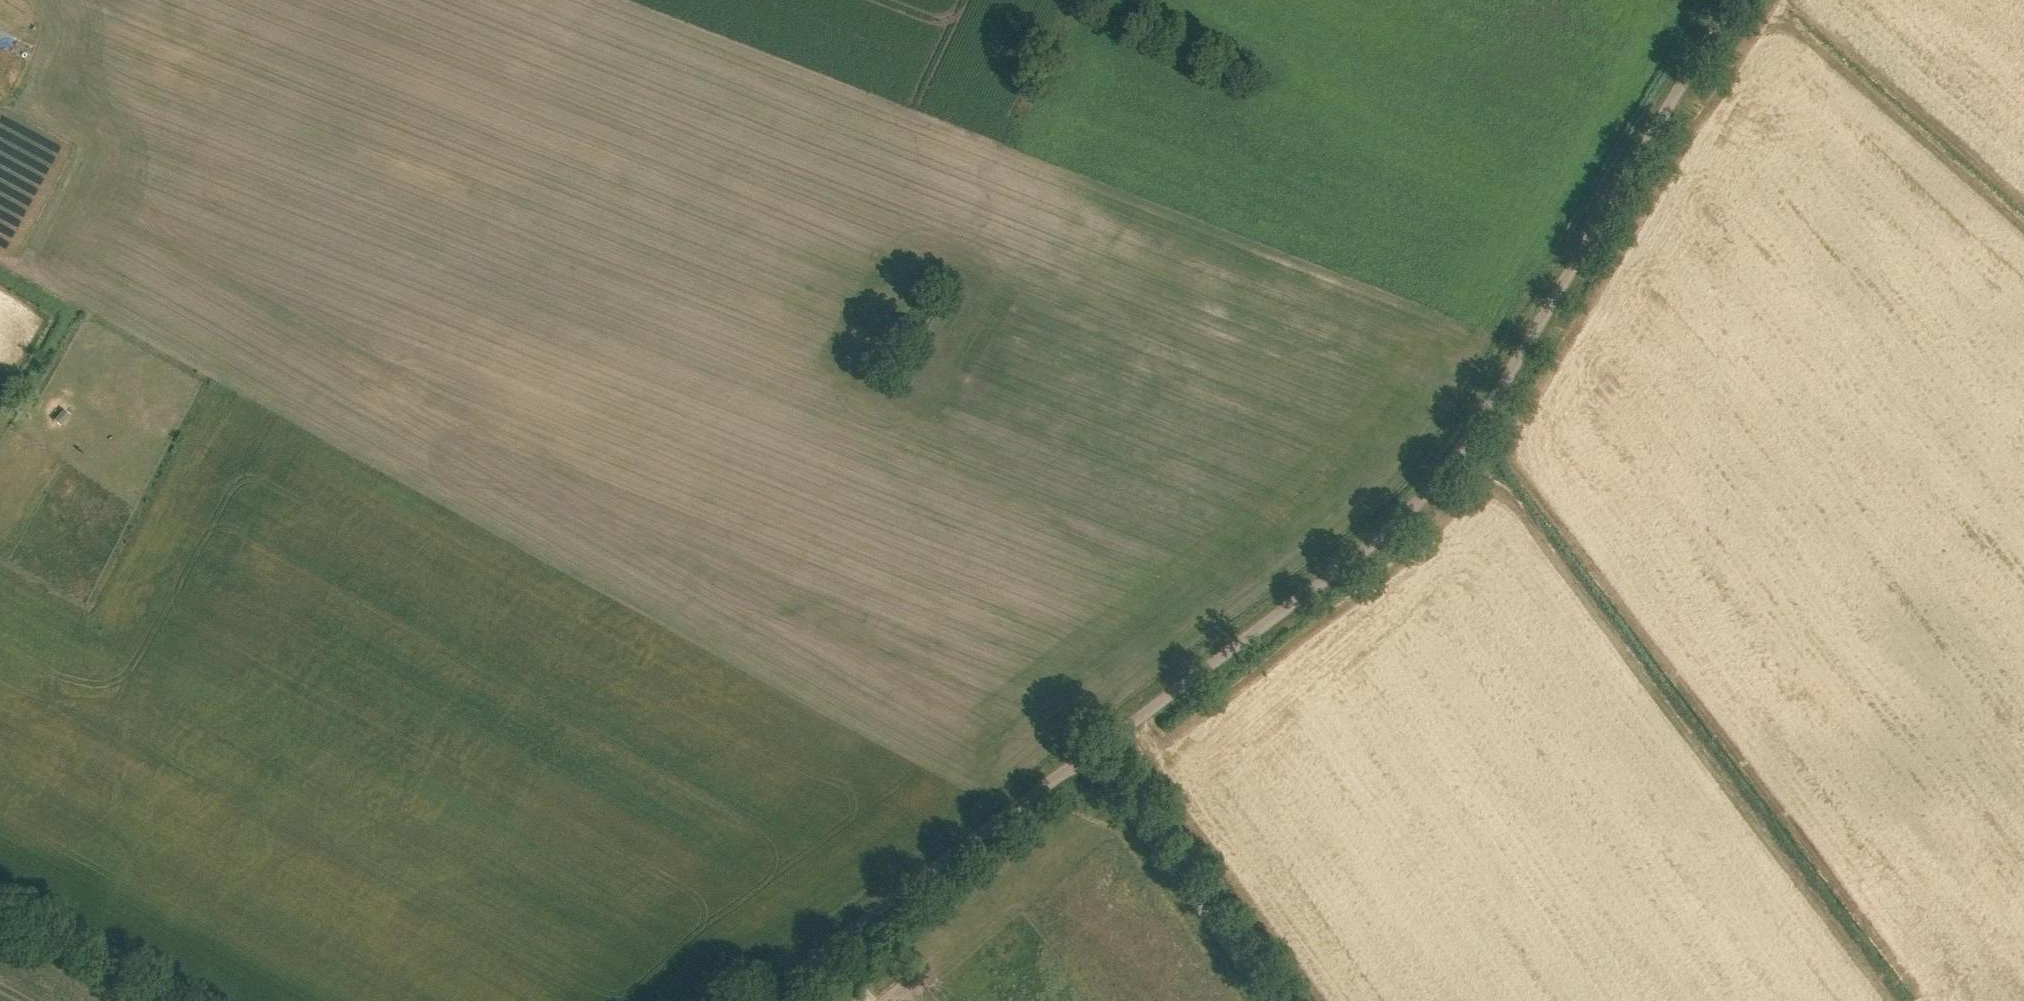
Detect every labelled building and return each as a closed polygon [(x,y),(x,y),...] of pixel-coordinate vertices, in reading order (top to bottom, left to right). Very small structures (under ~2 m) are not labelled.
[(839,988),(823,1000),(850,1000),(839,988)]
